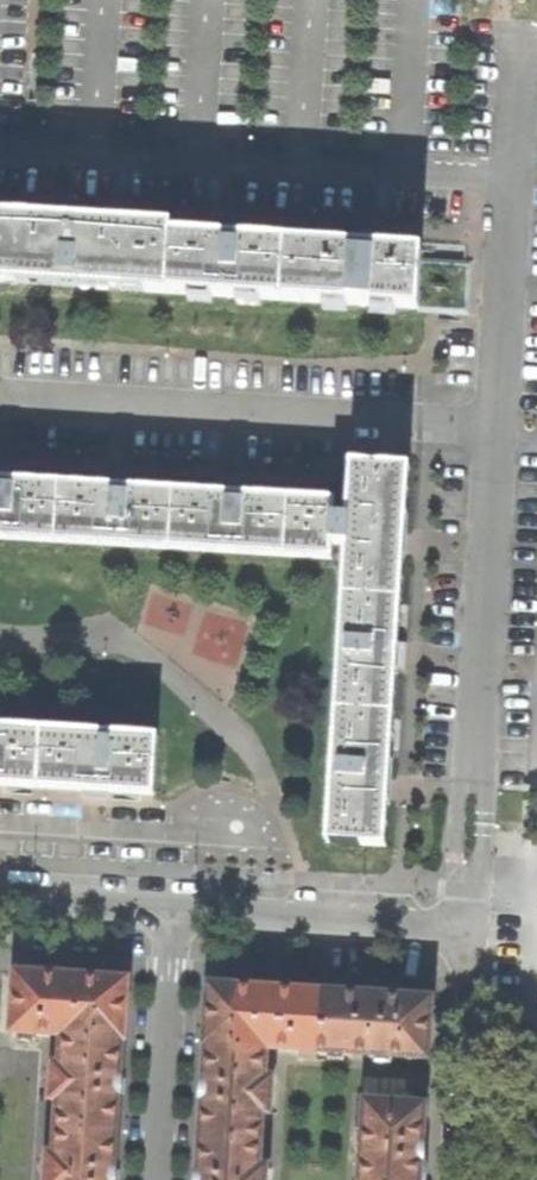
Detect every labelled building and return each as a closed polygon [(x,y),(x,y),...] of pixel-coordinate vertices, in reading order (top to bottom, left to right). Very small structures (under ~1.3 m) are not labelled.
[(417,305),(420,249),(359,245),(231,237),(168,233),(169,223),(83,218),(0,213),(0,280),(417,305)] [(322,839),(380,843),(384,772),(391,665),(400,530),(405,461),(347,459),(343,513),(327,511),(328,495),(276,492),(145,483),(0,474),(0,533),(324,553),(325,538),(340,539),(322,839)] [(116,788),(149,790),(153,732),(0,722),(0,781),(116,788)] [(4,1032),(55,1035),(116,1039),(121,1039),(125,977),(61,973),(8,969),(4,1032)] [(196,1045),(200,1045),(260,1049),(312,1052),(316,990),(276,988),(200,983),(196,1045)] [(368,993),(316,990),(312,1052),(422,1059),(426,997),(368,993)] [(51,1099),(49,1126),(111,1130),(113,1095),(118,1095),(119,1085),(119,1076),(114,1076),(116,1039),(55,1035),(53,1064),(45,1063),(43,1098),(51,1099)] [(196,1102),(194,1137),(255,1141),(256,1115),(264,1116),(266,1078),(259,1077),(260,1049),(200,1045),(197,1082),(193,1082),(192,1091),(192,1102),(196,1102)] [(358,1100),(354,1179),(414,1179),(415,1164),(418,1164),(418,1154),(419,1143),(417,1142),(419,1103),(358,1100)] [(113,1178),(114,1167),(108,1167),(111,1130),(49,1126),(48,1153),(40,1153),(38,1179),(113,1179),(113,1178)] [(261,1169),(253,1168),(255,1141),(194,1137),(192,1173),(187,1172),(186,1179),(260,1179),(261,1169)]
